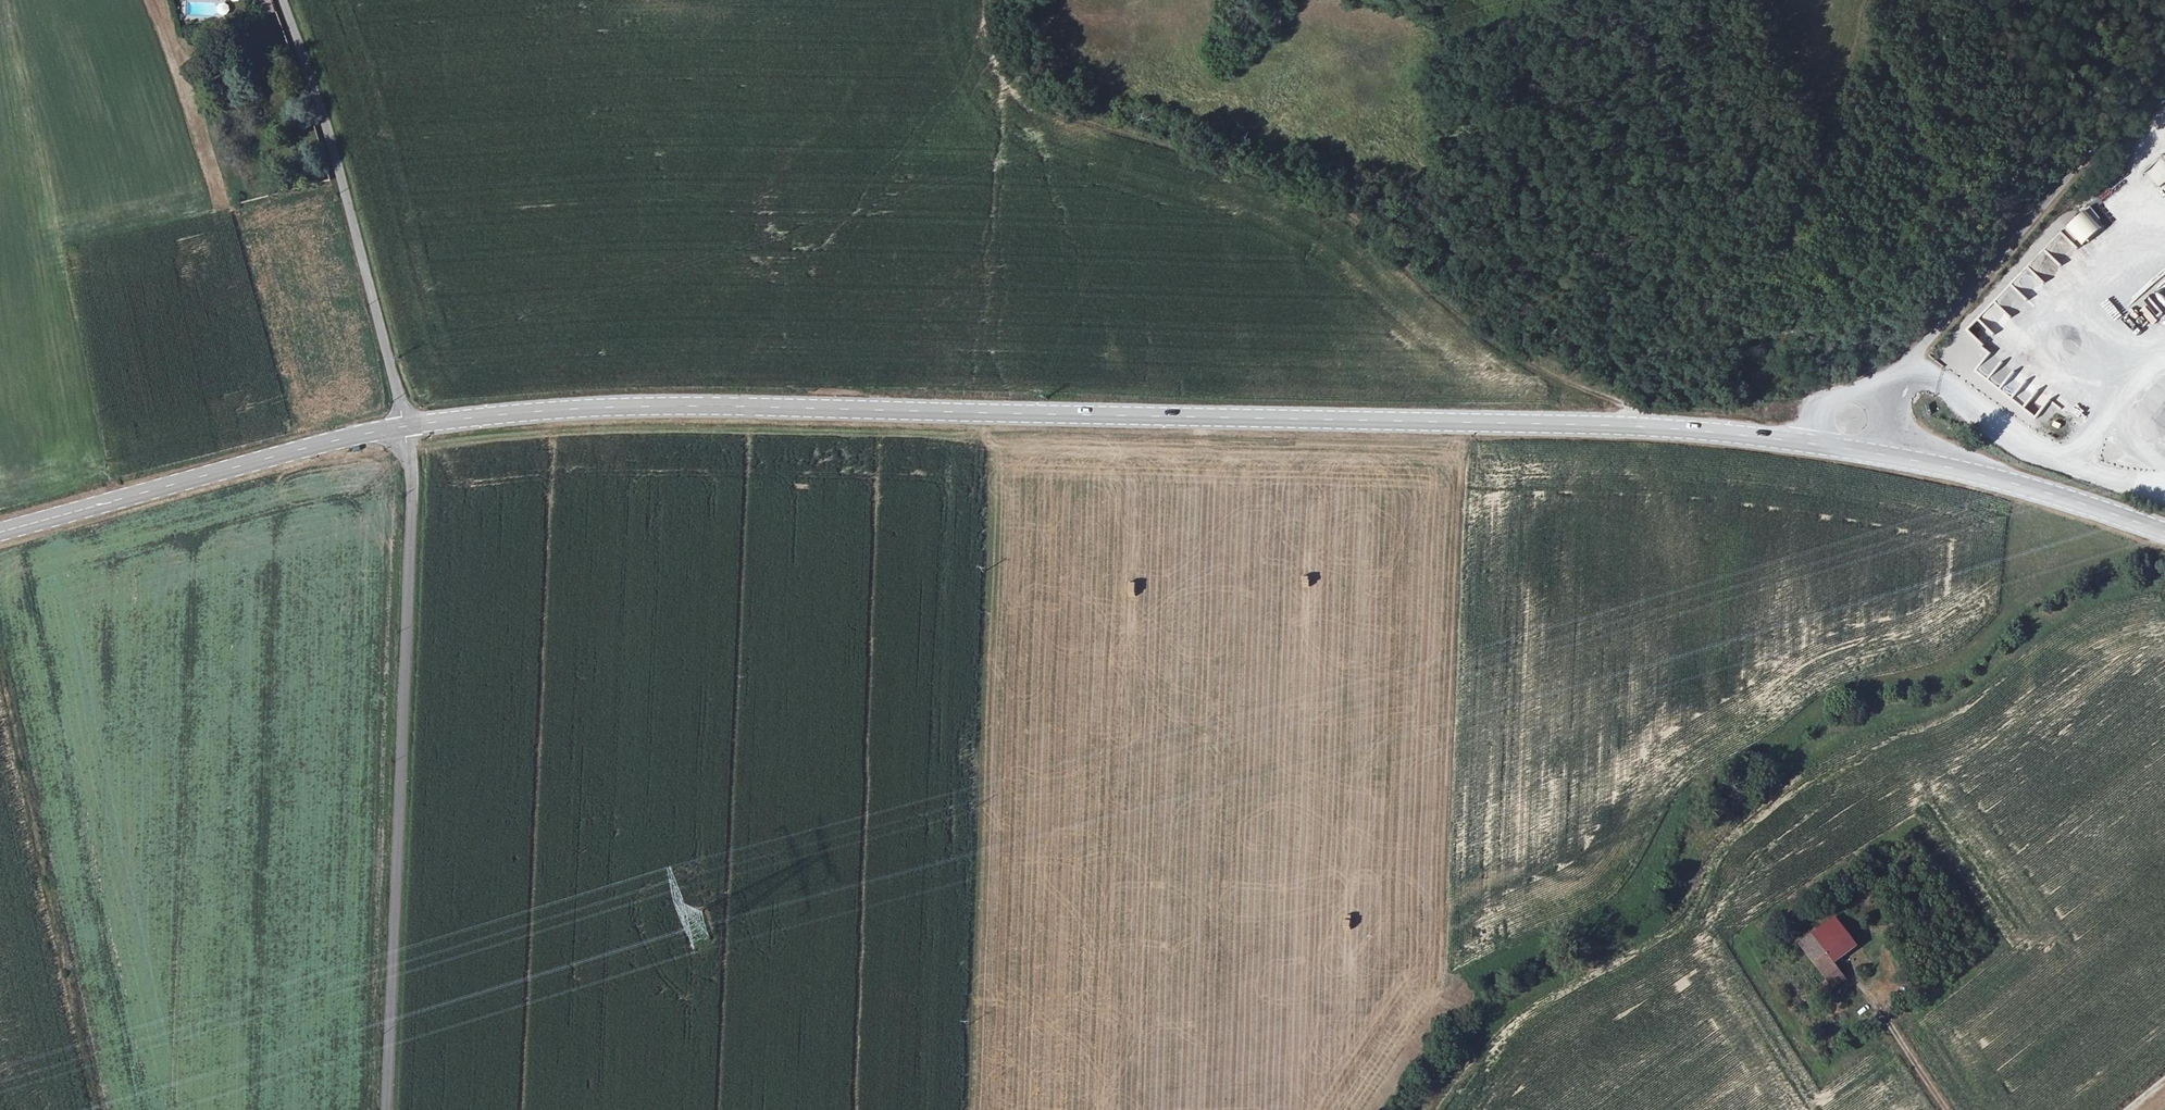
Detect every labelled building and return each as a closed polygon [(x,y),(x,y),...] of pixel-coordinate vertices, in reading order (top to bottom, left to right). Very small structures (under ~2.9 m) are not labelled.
[(272,0),(266,2),(271,15),(277,13),(272,0)] [(2143,172),(2154,189),(2164,182),(2164,157),(2143,172)] [(2081,245),(2100,226),(2083,208),(2064,227),(2081,245)] [(2028,268),(2046,285),(2079,247),(2061,231),(2028,268)] [(1857,941),(1838,913),(1802,939),(1827,976),(1819,982),(1824,989),(1845,975),(1835,956),(1857,941)]
